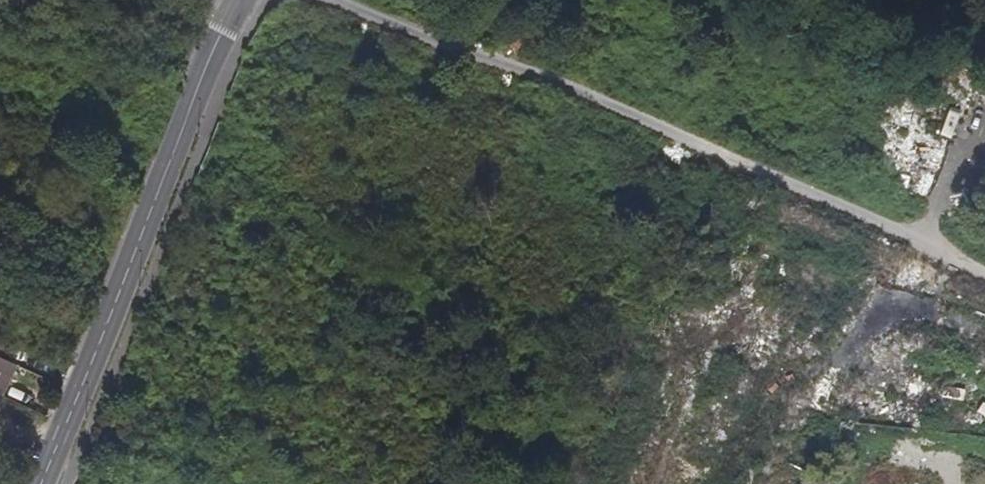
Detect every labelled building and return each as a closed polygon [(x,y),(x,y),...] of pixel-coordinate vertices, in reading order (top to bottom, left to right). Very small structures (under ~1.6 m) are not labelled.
[(885,356),(875,376),(911,395),(927,367),(907,356),(903,365),(885,356)] [(13,362),(0,357),(0,390),(13,362)]
